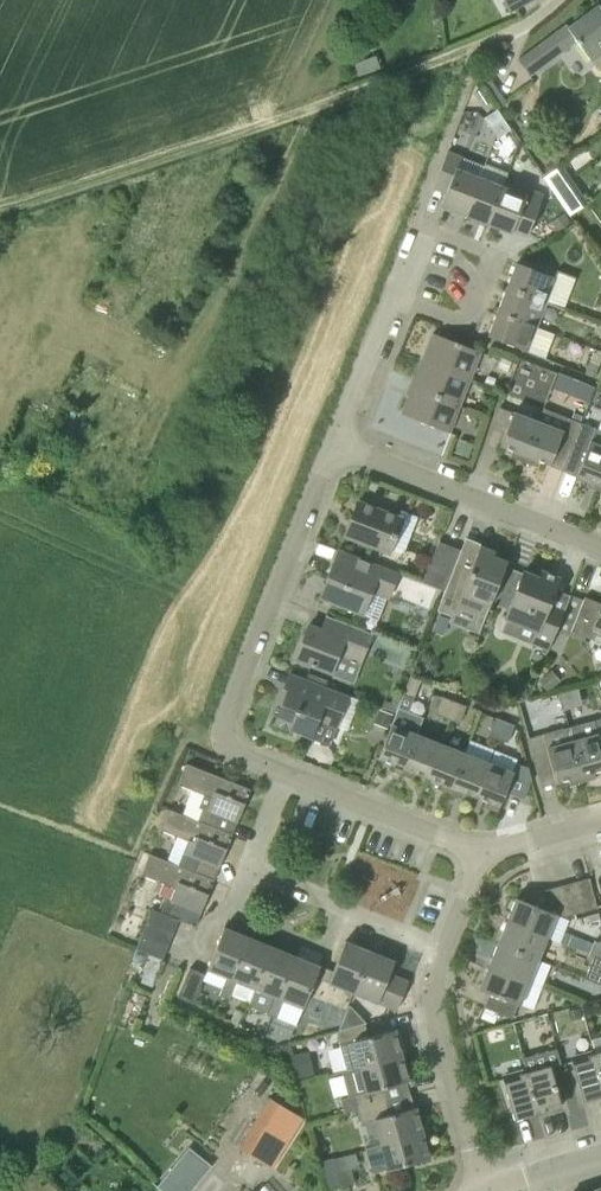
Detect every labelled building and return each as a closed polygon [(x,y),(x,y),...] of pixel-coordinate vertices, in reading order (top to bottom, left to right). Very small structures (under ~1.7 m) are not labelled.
[(532,0),(504,0),(511,12),(532,0)] [(598,1),(595,2),(596,3),(569,24),(567,22),(517,59),(529,76),(578,41),(592,61),(600,55),(600,5),(598,1)] [(497,138),(511,129),(497,108),(483,117),(497,138)] [(465,214),(480,178),(456,168),(462,153),(449,148),(438,175),(451,180),(441,205),(465,214)] [(560,199),(579,187),(562,161),(543,174),(560,199)] [(488,223),(503,187),(508,177),(484,168),(480,178),(465,214),(488,223)] [(526,233),(543,191),(530,186),(526,196),(503,187),(488,223),(512,233),(514,228),(526,233)] [(546,302),(556,277),(517,262),(507,287),(546,302)] [(537,326),(546,302),(507,287),(498,311),(537,326)] [(527,351),(537,326),(498,311),(488,336),(527,351)] [(470,379),(481,351),(433,333),(422,360),(470,379)] [(600,361),(600,351),(595,348),(590,360),(600,364),(600,361)] [(508,370),(512,358),(503,355),(499,367),(508,370)] [(460,405),(470,379),(422,360),(412,386),(460,405)] [(449,432),(460,405),(412,386),(401,414),(449,432)] [(597,387),(592,399),(600,403),(600,389),(597,387)] [(523,461),(538,421),(500,406),(494,422),(507,427),(501,445),(513,450),(511,456),(523,461)] [(570,452),(583,420),(544,406),(538,421),(523,461),(535,466),(538,459),(550,464),(557,447),(570,452)] [(600,486),(600,427),(583,420),(570,452),(584,457),(577,474),(589,479),(587,486),(599,491),(600,486)] [(389,553),(402,517),(358,500),(345,536),(389,553)] [(472,564),(457,557),(444,589),(435,609),(451,615),(456,603),(475,611),(484,615),(489,605),(507,561),(493,556),(495,551),(480,545),(472,564)] [(444,589),(457,557),(436,548),(423,580),(444,589)] [(379,620),(388,597),(398,572),(357,556),(351,571),(333,564),(320,597),(379,620)] [(559,577),(542,570),(539,577),(524,571),(505,617),(537,630),(532,642),(549,649),(564,610),(549,604),(559,577)] [(585,597),(571,631),(589,638),(594,628),(600,631),(600,603),(585,597)] [(372,633),(328,616),(322,629),(309,624),(295,659),(331,673),(342,643),(364,652),(372,633)] [(593,662),(597,677),(600,676),(600,660),(593,662)] [(548,690),(561,679),(552,668),(539,679),(548,690)] [(336,726),(348,695),(290,672),(280,699),(282,705),(275,722),(298,731),(301,730),(312,734),(317,719),(336,726)] [(414,697),(421,680),(411,676),(404,693),(414,697)] [(515,699),(530,695),(526,680),(511,684),(515,699)] [(441,716),(450,719),(457,702),(448,698),(441,716)] [(460,723),(467,706),(457,702),(450,719),(460,723)] [(489,734),(498,738),(505,721),(496,717),(489,734)] [(596,778),(594,771),(600,769),(600,717),(568,726),(583,781),(596,778)] [(508,742),(515,724),(505,721),(498,738),(508,742)] [(401,773),(417,734),(392,724),(378,757),(391,762),(389,769),(401,773)] [(583,781),(568,726),(528,736),(537,767),(551,764),(556,782),(569,778),(570,785),(583,781)] [(427,777),(441,743),(417,734),(401,773),(413,778),(416,772),(427,777)] [(449,793),(465,753),(441,743),(427,777),(439,781),(437,788),(449,793)] [(476,796),(489,763),(465,753),(449,793),(461,797),(464,791),(476,796)] [(237,821),(245,803),(242,802),(248,788),(186,763),(178,784),(193,789),(183,814),(207,824),(213,811),(237,821)] [(516,763),(512,772),(489,763),(476,796),(487,800),(485,807),(498,812),(506,791),(523,798),(531,779),(529,768),(516,763)] [(207,824),(183,814),(168,808),(160,829),(194,842),(189,853),(185,851),(179,865),(211,878),(216,865),(219,866),(226,848),(224,847),(229,833),(207,824)] [(166,896),(160,912),(178,919),(195,926),(201,912),(208,893),(205,892),(211,878),(179,865),(150,853),(141,874),(175,888),(171,898),(166,896)] [(574,882),(582,912),(597,908),(589,878),(574,882)] [(568,915),(582,912),(574,882),(560,885),(568,915)] [(563,917),(568,915),(560,885),(525,895),(523,900),(516,897),(507,921),(547,937),(556,914),(563,917)] [(146,922),(173,933),(178,919),(160,912),(152,908),(146,922)] [(538,959),(547,937),(507,921),(498,943),(538,959)] [(146,922),(141,935),(168,945),(173,933),(146,922)] [(232,978),(249,936),(224,926),(207,968),(227,976),(232,978)] [(559,942),(589,954),(593,944),(563,932),(559,942)] [(168,945),(141,935),(136,948),(163,959),(168,945)] [(249,936),(232,978),(237,980),(233,989),(231,995),(248,1002),(255,988),(272,946),(249,936)] [(353,992),(370,950),(345,940),(333,971),(320,965),(316,977),(353,992)] [(595,940),(593,944),(589,954),(596,956),(600,958),(600,942),(595,940)] [(529,981),(538,959),(498,943),(489,966),(529,981)] [(272,946),(255,988),(248,1002),(248,1004),(267,1012),(270,1005),(274,995),(279,997),(296,955),(272,946)] [(397,1010),(408,981),(389,973),(395,960),(370,950),(353,992),(397,1010)] [(303,1007),(316,977),(320,965),(296,955),(279,997),(284,999),(280,1009),(278,1015),(295,1022),(301,1006),(303,1007)] [(596,956),(587,978),(600,984),(600,958),(596,956)] [(519,1005),(529,981),(489,966),(480,989),(489,993),(484,1006),(487,1008),(501,1013),(512,1018),(518,1004),(519,1005)] [(192,1003),(205,973),(190,967),(177,997),(192,1003)] [(227,976),(223,985),(233,989),(237,980),(232,978),(227,976)] [(233,989),(223,985),(219,995),(229,999),(231,995),(233,989)] [(274,995),(270,1005),(280,1009),(284,999),(279,997),(274,995)] [(280,1009),(270,1005),(267,1012),(266,1014),(276,1018),(278,1015),(280,1009)] [(497,1024),(501,1013),(487,1008),(483,1019),(497,1024)] [(369,1037),(365,1023),(336,1031),(340,1045),(353,1041),(360,1066),(402,1055),(395,1029),(369,1037)] [(314,1066),(323,1064),(317,1040),(308,1042),(314,1066)] [(600,1095),(600,1074),(595,1052),(571,1059),(582,1100),(600,1095)] [(402,1055),(360,1066),(341,1071),(348,1095),(343,1096),(347,1111),(357,1109),(386,1101),(383,1087),(409,1080),(402,1055)] [(538,1112),(562,1106),(550,1065),(526,1071),(538,1112)] [(514,1119),(538,1112),(526,1071),(502,1078),(514,1119)] [(390,1114),(386,1101),(357,1109),(361,1122),(374,1119),(381,1144),(423,1132),(416,1107),(390,1114)] [(240,1144),(270,1162),(289,1134),(259,1116),(240,1144)] [(388,1170),(430,1158),(423,1132),(381,1144),(388,1170)] [(209,1164),(192,1150),(161,1189),(164,1190),(187,1190),(209,1164)] [(326,1190),(340,1186),(333,1158),(319,1161),(326,1190)]
